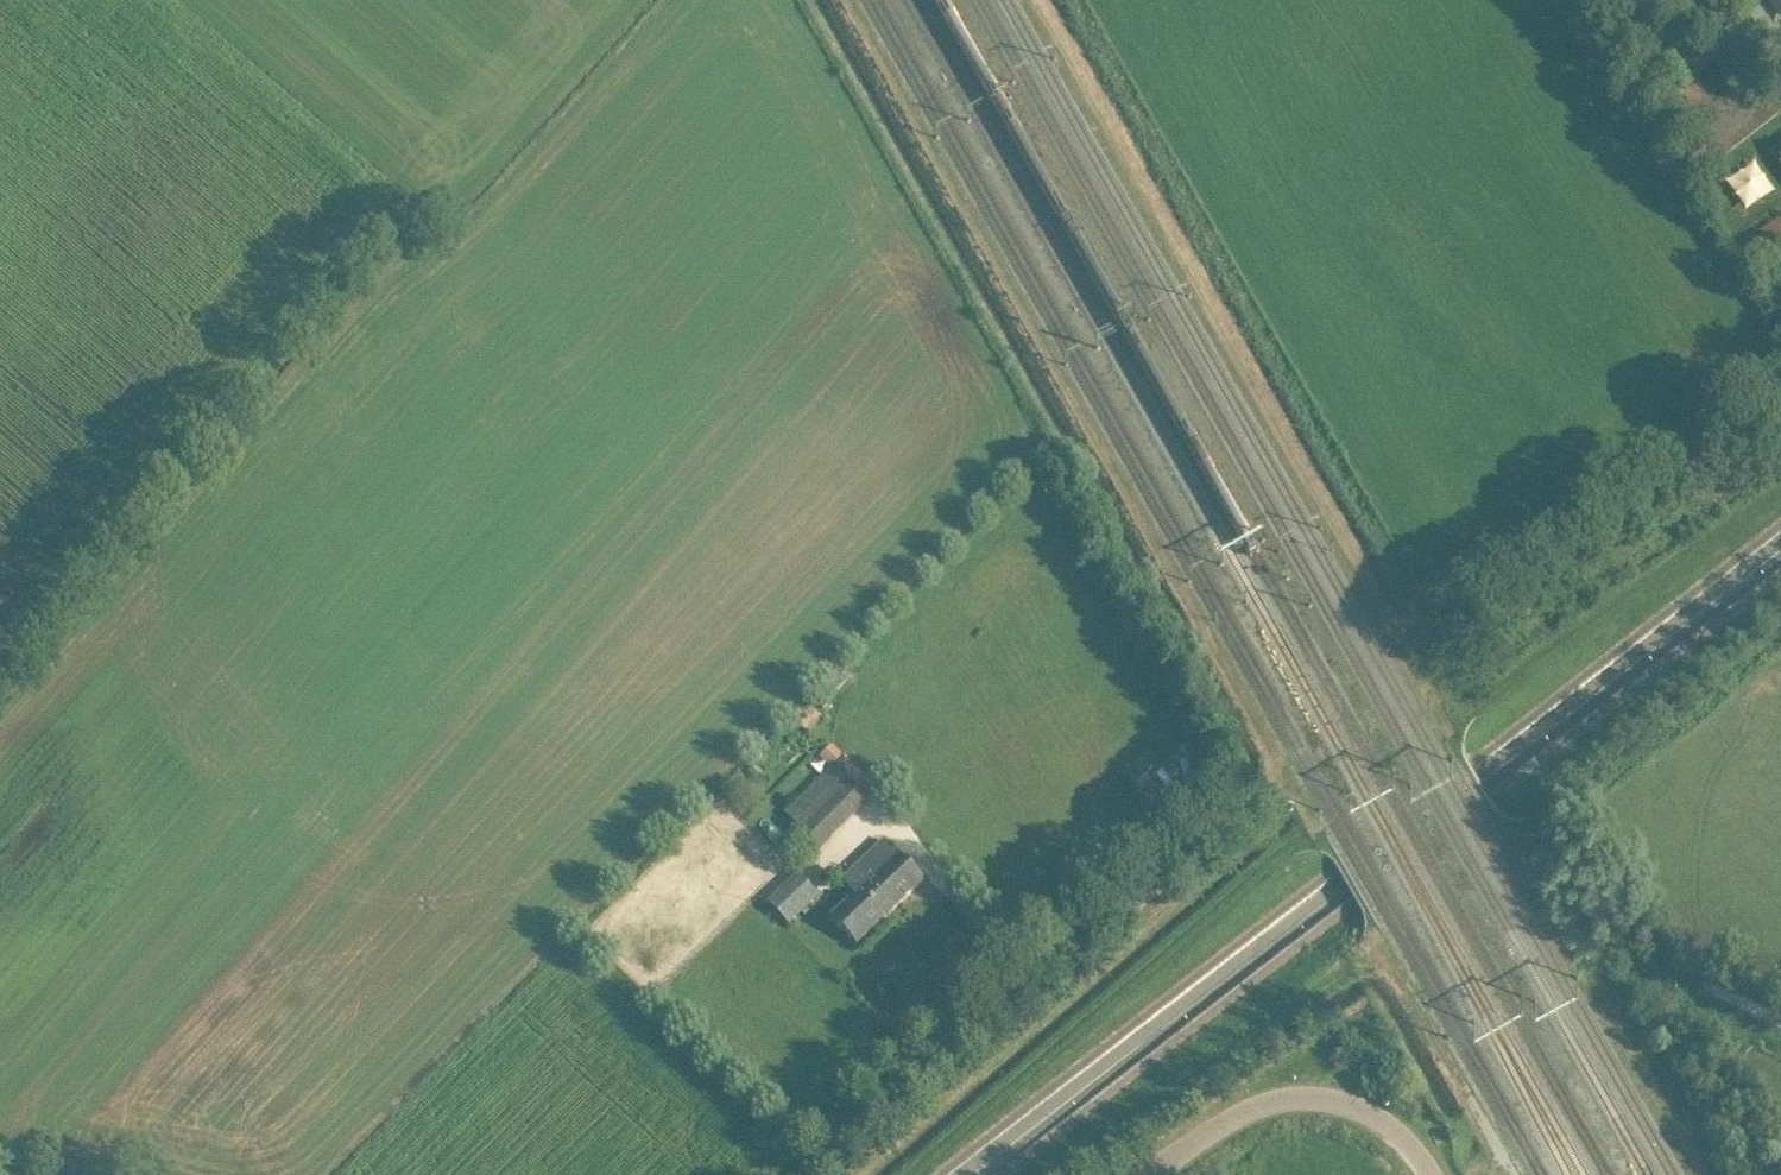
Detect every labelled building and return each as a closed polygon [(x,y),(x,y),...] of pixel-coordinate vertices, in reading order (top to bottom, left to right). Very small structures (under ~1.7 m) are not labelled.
[(1780,246),(1780,216),(1760,232),(1774,251),(1780,246)] [(804,777),(787,793),(794,801),(782,812),(820,850),(869,801),(843,776),(842,753),(833,743),(820,756),(830,766),(811,784),(804,777)] [(857,945),(924,880),(886,840),(845,880),(858,894),(832,919),(857,945)] [(820,895),(801,872),(770,897),(790,921),(820,895)]
